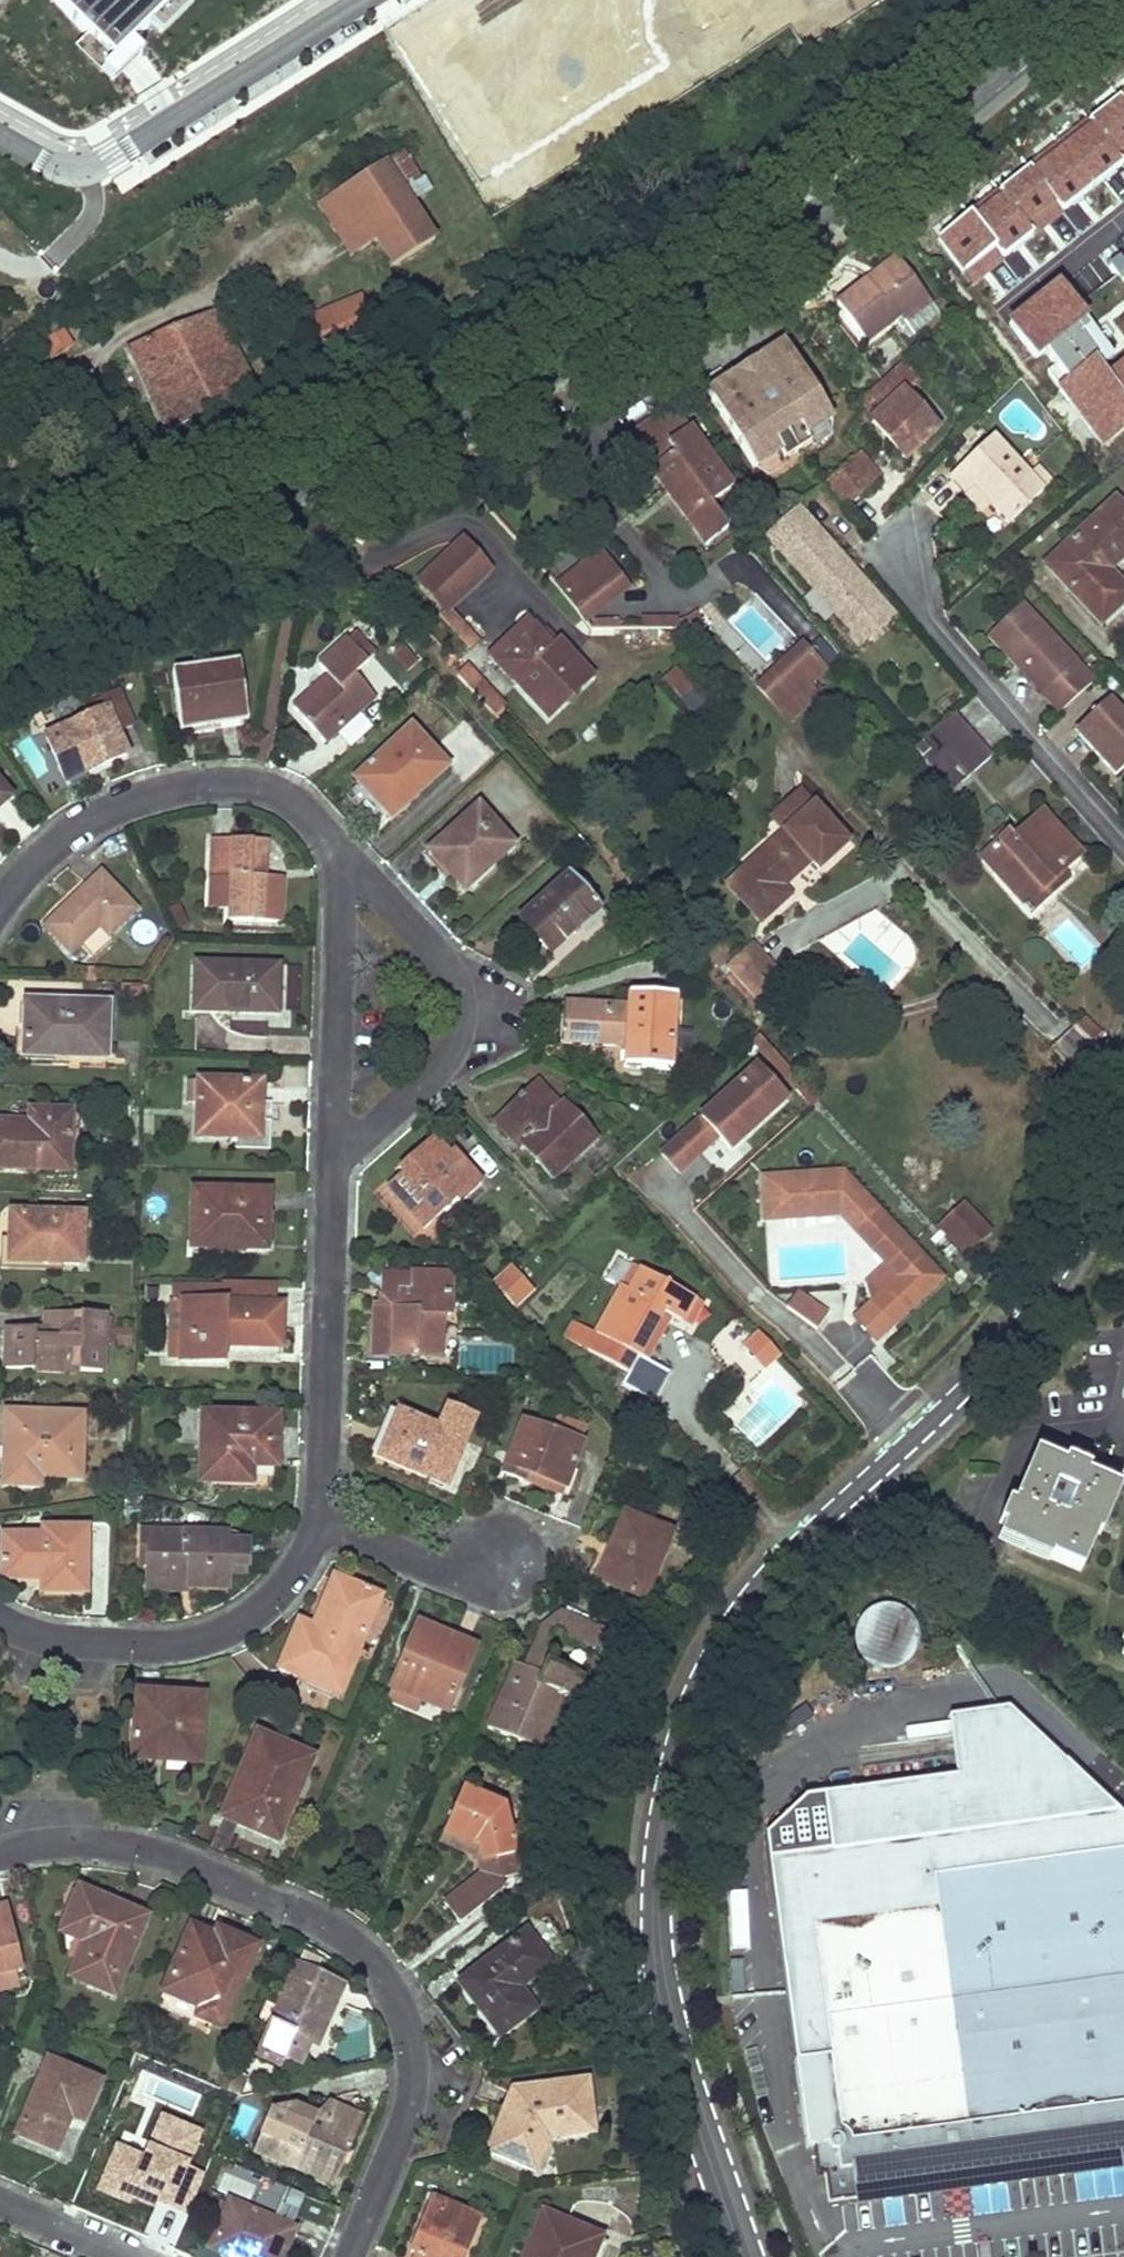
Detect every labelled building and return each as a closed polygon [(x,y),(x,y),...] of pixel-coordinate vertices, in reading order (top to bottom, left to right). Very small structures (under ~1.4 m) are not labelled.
[(54,0),(118,67),(189,0),(54,0)] [(391,166),(413,188),(424,176),(402,154),(391,166)] [(434,241),(387,163),(344,190),(362,219),(338,234),(353,257),(376,242),(392,268),(434,241)] [(1058,200),(1071,219),(1123,185),(1123,170),(1123,169),(1106,180),(1101,172),(1058,200)] [(362,219),(344,190),(321,204),(338,234),(362,219)] [(899,328),(906,339),(938,320),(902,260),(833,300),(862,349),(899,328)] [(378,339),(361,294),(311,314),(328,358),(378,339)] [(215,311),(129,346),(169,433),(205,416),(253,394),(215,311)] [(60,329),(32,348),(43,363),(70,345),(60,329)] [(922,383),(939,362),(925,351),(908,372),(922,383)] [(782,356),(770,353),(759,360),(769,377),(744,392),(734,376),(721,384),(719,396),(711,401),(754,469),(781,453),(786,460),(812,443),(808,436),(832,421),(789,352),(782,356)] [(759,360),(734,376),(744,392),(769,377),(759,360)] [(60,361),(38,376),(44,384),(66,370),(60,361)] [(936,426),(902,392),(871,421),(903,457),(936,426)] [(694,424),(679,403),(624,434),(702,541),(725,525),(709,501),(731,484),(713,456),(709,457),(689,427),(694,424)] [(990,436),(948,475),(965,492),(973,485),(990,503),(1008,522),(1042,490),(990,436)] [(838,470),(823,484),(844,508),(880,477),(857,452),(854,455),(838,470)] [(973,485),(965,492),(982,511),(990,503),(973,485)] [(1045,564),(1099,623),(1121,604),(1097,579),(1106,571),(1123,554),(1123,511),(1114,500),(1045,564)] [(843,627),(875,598),(797,510),(764,537),(843,627)] [(447,621),(497,576),(464,540),(415,585),(447,621)] [(602,552),(558,585),(578,611),(621,578),(602,552)] [(1097,579),(1121,604),(1123,601),(1123,590),(1106,571),(1097,579)] [(884,609),(875,598),(843,627),(853,637),(884,609)] [(1039,693),(1057,713),(1091,682),(1022,605),(988,635),(1014,665),(1020,661),(1045,688),(1039,693)] [(642,619),(643,641),(679,640),(678,618),(642,619)] [(532,621),(493,656),(547,715),(590,676),(557,640),(554,644),(532,621)] [(328,674),(293,706),(313,729),(324,741),(372,697),(352,675),(365,663),(345,640),(319,664),(328,674)] [(410,649),(395,654),(403,681),(419,676),(410,649)] [(1020,661),(1014,665),(1039,693),(1045,688),(1020,661)] [(238,666),(173,674),(181,729),(211,725),(246,720),(238,666)] [(131,723),(117,693),(100,702),(106,712),(46,738),(61,775),(81,766),(84,772),(96,767),(125,753),(114,731),(131,723)] [(1106,699),(1073,730),(1114,775),(1123,766),(1123,718),(1106,699)] [(942,749),(966,777),(991,755),(954,712),(920,742),(913,748),(925,763),(942,749)] [(447,765),(411,726),(354,777),(373,799),(383,811),(413,785),(418,790),(447,765)] [(81,766),(61,775),(63,781),(84,772),(81,766)] [(413,785),(383,811),(390,817),(418,790),(413,785)] [(785,831),(783,833),(808,861),(818,873),(854,841),(818,801),(816,803),(804,789),(772,816),(785,831)] [(510,846),(475,808),(433,847),(447,863),(455,871),(449,876),(462,890),(510,846)] [(1043,885),(1078,855),(1040,812),(1012,837),(1008,833),(983,855),(1025,903),(1021,905),(1027,911),(1049,892),(1043,885)] [(783,833),(742,870),(774,906),(787,895),(779,887),(808,861),(783,833)] [(265,877),(266,843),(233,841),(211,840),(210,880),(229,880),(227,918),(281,920),(283,878),(265,877)] [(742,870),(727,884),(759,920),(774,906),(742,870)] [(137,910),(101,872),(69,903),(44,927),(71,955),(82,945),(95,958),(113,940),(110,937),(137,910)] [(569,875),(519,919),(531,932),(550,952),(599,908),(569,875)] [(784,982),(752,946),(729,966),(741,980),(735,986),(753,1006),(760,1000),(762,1002),(784,982)] [(277,965),(196,964),(194,1010),(276,1013),(277,987),(277,965)] [(626,1006),(563,1002),(561,1022),(560,1041),(624,1045),(623,1065),(670,1068),(675,997),(627,994),(626,1006)] [(63,1005),(25,1003),(24,1036),(23,1049),(50,1049),(51,1045),(58,1045),(57,1057),(105,1058),(105,1016),(63,1015),(63,1005)] [(106,1007),(63,1005),(63,1015),(105,1016),(106,1007)] [(50,1049),(23,1049),(23,1055),(57,1057),(58,1045),(51,1045),(50,1049)] [(720,1142),(733,1156),(792,1105),(758,1066),(657,1153),(679,1178),(720,1142)] [(260,1082),(199,1080),(197,1135),(259,1137),(260,1096),(260,1082)] [(537,1082),(529,1090),(553,1115),(561,1108),(537,1082)] [(521,1144),(551,1178),(594,1137),(564,1105),(561,1108),(553,1115),(529,1090),(522,1095),(520,1094),(515,1098),(516,1101),(495,1121),(519,1147),(521,1144)] [(38,1171),(38,1166),(42,1166),(42,1158),(67,1159),(68,1113),(31,1110),(30,1130),(17,1129),(17,1123),(0,1122),(0,1169),(38,1171)] [(403,1173),(387,1187),(423,1228),(455,1199),(458,1202),(479,1182),(451,1150),(446,1155),(432,1138),(410,1158),(399,1168),(403,1173)] [(67,1172),(67,1159),(42,1158),(42,1166),(38,1166),(38,1171),(67,1172)] [(888,1324),(939,1277),(841,1171),(760,1175),(763,1217),(837,1214),(844,1222),(850,1215),(858,1224),(851,1230),(894,1276),(867,1302),(888,1324)] [(266,1194),(193,1192),(192,1246),(265,1249),(265,1223),(266,1194)] [(936,1233),(968,1262),(994,1233),(962,1204),(936,1233)] [(82,1215),(11,1213),(10,1248),(9,1262),(81,1264),(82,1215)] [(850,1215),(844,1222),(851,1230),(858,1224),(850,1215)] [(627,1288),(640,1266),(616,1253),(603,1273),(619,1283),(627,1288)] [(511,1309),(534,1296),(517,1266),(494,1279),(511,1309)] [(662,1308),(672,1313),(679,1318),(692,1296),(640,1266),(627,1288),(619,1283),(610,1301),(613,1303),(607,1313),(603,1311),(594,1328),(585,1345),(628,1368),(662,1308)] [(374,1320),(373,1354),(439,1356),(441,1315),(450,1315),(450,1280),(444,1275),(413,1274),(381,1273),(380,1301),(375,1301),(374,1320)] [(276,1282),(185,1279),(184,1301),(275,1305),(276,1282)] [(820,1331),(831,1313),(799,1293),(787,1311),(820,1331)] [(184,1301),(171,1300),(169,1354),(181,1354),(184,1301)] [(281,1322),(281,1305),(275,1305),(184,1301),(181,1354),(182,1361),(224,1361),(224,1343),(257,1345),(257,1338),(280,1340),(281,1322)] [(888,1324),(867,1302),(851,1316),(873,1339),(888,1324)] [(656,1342),(672,1313),(662,1308),(628,1368),(638,1374),(656,1342)] [(6,1343),(6,1369),(102,1370),(102,1316),(45,1314),(44,1335),(33,1335),(33,1331),(7,1330),(6,1343)] [(585,1345),(594,1328),(573,1316),(563,1333),(585,1345)] [(763,1335),(746,1350),(761,1366),(778,1351),(763,1335)] [(464,1438),(399,1411),(387,1441),(380,1457),(445,1484),(464,1438)] [(83,1415),(7,1412),(6,1428),(3,1484),(40,1485),(40,1476),(81,1477),(83,1415)] [(275,1445),(276,1415),(201,1413),(199,1462),(210,1463),(210,1482),(252,1482),(252,1465),(275,1466),(275,1445)] [(581,1443),(523,1422),(505,1473),(526,1480),(529,1473),(541,1478),(566,1486),(581,1443)] [(1005,1540),(1079,1571),(1113,1489),(1033,1455),(997,1537),(1005,1540)] [(210,1463),(199,1462),(199,1481),(210,1482),(210,1463)] [(603,1564),(597,1579),(642,1598),(669,1533),(625,1515),(603,1564)] [(44,1539),(3,1537),(2,1578),(41,1579),(51,1579),(50,1592),(62,1592),(73,1593),(83,1594),(86,1531),(45,1531),(44,1539)] [(224,1543),(224,1535),(143,1532),(142,1557),(148,1557),(147,1581),(179,1583),(180,1579),(189,1579),(189,1588),(227,1590),(227,1577),(227,1567),(245,1568),(245,1555),(245,1543),(224,1543)] [(245,1568),(227,1567),(227,1577),(245,1577),(245,1568)] [(293,1635),(280,1667),(335,1689),(359,1636),(363,1638),(381,1595),(337,1576),(315,1624),(300,1618),(293,1635)] [(51,1579),(41,1579),(40,1591),(50,1592),(51,1579)] [(179,1583),(147,1581),(146,1590),(189,1592),(189,1588),(189,1579),(180,1579),(179,1583)] [(887,1602),(880,1602),(874,1603),(868,1606),(862,1610),(858,1615),(854,1621),(852,1627),(851,1634),(852,1641),(854,1647),(857,1653),(862,1658),(867,1662),(873,1665),(880,1667),(887,1667),(893,1665),(899,1663),(905,1659),(910,1654),(913,1648),(915,1641),(916,1635),(915,1628),(913,1621),(910,1616),(905,1611),(900,1607),(894,1604),(887,1602)] [(540,1631),(525,1666),(540,1673),(546,1661),(542,1659),(554,1632),(561,1615),(540,1631)] [(561,1615),(554,1632),(593,1649),(599,1631),(561,1615)] [(419,1624),(393,1684),(447,1708),(472,1647),(448,1636),(419,1624)] [(503,1692),(490,1725),(538,1746),(561,1693),(573,1698),(582,1676),(546,1661),(540,1673),(525,1666),(521,1664),(512,1684),(517,1686),(513,1696),(503,1692)] [(516,1661),(503,1692),(513,1696),(517,1686),(512,1684),(521,1664),(516,1661)] [(178,1693),(137,1690),(133,1756),(156,1758),(156,1751),(200,1753),(203,1695),(178,1693)] [(834,2203),(918,2191),(914,2164),(977,2155),(980,2174),(997,2175),(1024,2175),(1052,2173),(1079,2167),(1104,2160),(1121,2154),(1118,2135),(1123,2135),(1123,1820),(1007,1710),(948,1718),(956,1778),(805,1799),(765,1837),(809,2149),(816,2148),(820,2176),(830,2174),(834,2203)] [(312,1757),(257,1734),(222,1815),(243,1825),(253,1829),(258,1818),(281,1829),(312,1757)] [(156,1751),(156,1758),(199,1761),(200,1753),(156,1751)] [(481,1871),(444,1899),(454,1912),(459,1919),(504,1886),(503,1878),(521,1873),(502,1806),(461,1788),(442,1832),(473,1844),(476,1857),(481,1871)] [(258,1818),(253,1829),(277,1840),(281,1829),(258,1818)] [(473,1844),(442,1832),(439,1842),(476,1857),(473,1844)] [(100,1896),(81,1888),(65,1924),(89,1935),(73,1974),(115,1994),(147,1916),(100,1896)] [(21,1968),(7,1904),(0,1905),(0,1989),(19,1985),(15,1969),(21,1968)] [(215,1938),(191,1928),(162,1992),(200,2009),(198,2015),(222,2026),(254,1947),(232,1937),(218,1931),(215,1938)] [(525,1932),(460,1980),(482,2011),(499,2034),(532,2008),(517,1986),(548,1962),(525,1932)] [(730,1963),(731,1992),(743,1991),(743,1963),(730,1963)] [(317,1974),(297,1965),(259,2054),(279,2064),(284,2053),(303,2062),(311,2042),(315,2033),(322,2036),(344,1985),(317,1974)] [(315,2033),(311,2042),(319,2045),(322,2036),(315,2033)] [(48,2060),(17,2133),(40,2143),(55,2149),(69,2115),(82,2121),(98,2082),(48,2060)] [(496,2125),(486,2148),(529,2166),(543,2136),(592,2130),(586,2080),(512,2088),(496,2125)] [(269,2110),(253,2148),(295,2166),(299,2157),(338,2173),(344,2158),(358,2125),(342,2118),(345,2111),(332,2105),(324,2119),(294,2106),(289,2118),(269,2110)] [(269,2110),(289,2118),(294,2106),(269,2110)] [(299,2157),(295,2166),(333,2183),(338,2173),(299,2157)] [(416,2256),(462,2256),(479,2216),(434,2197),(416,2237),(423,2239),(417,2254),(416,2256)] [(213,2245),(241,2256),(279,2256),(290,2229),(231,2203),(213,2245)] [(597,2236),(541,2211),(522,2256),(589,2256),(597,2236)] [(413,2244),(410,2251),(417,2254),(423,2239),(416,2237),(413,2244)]
